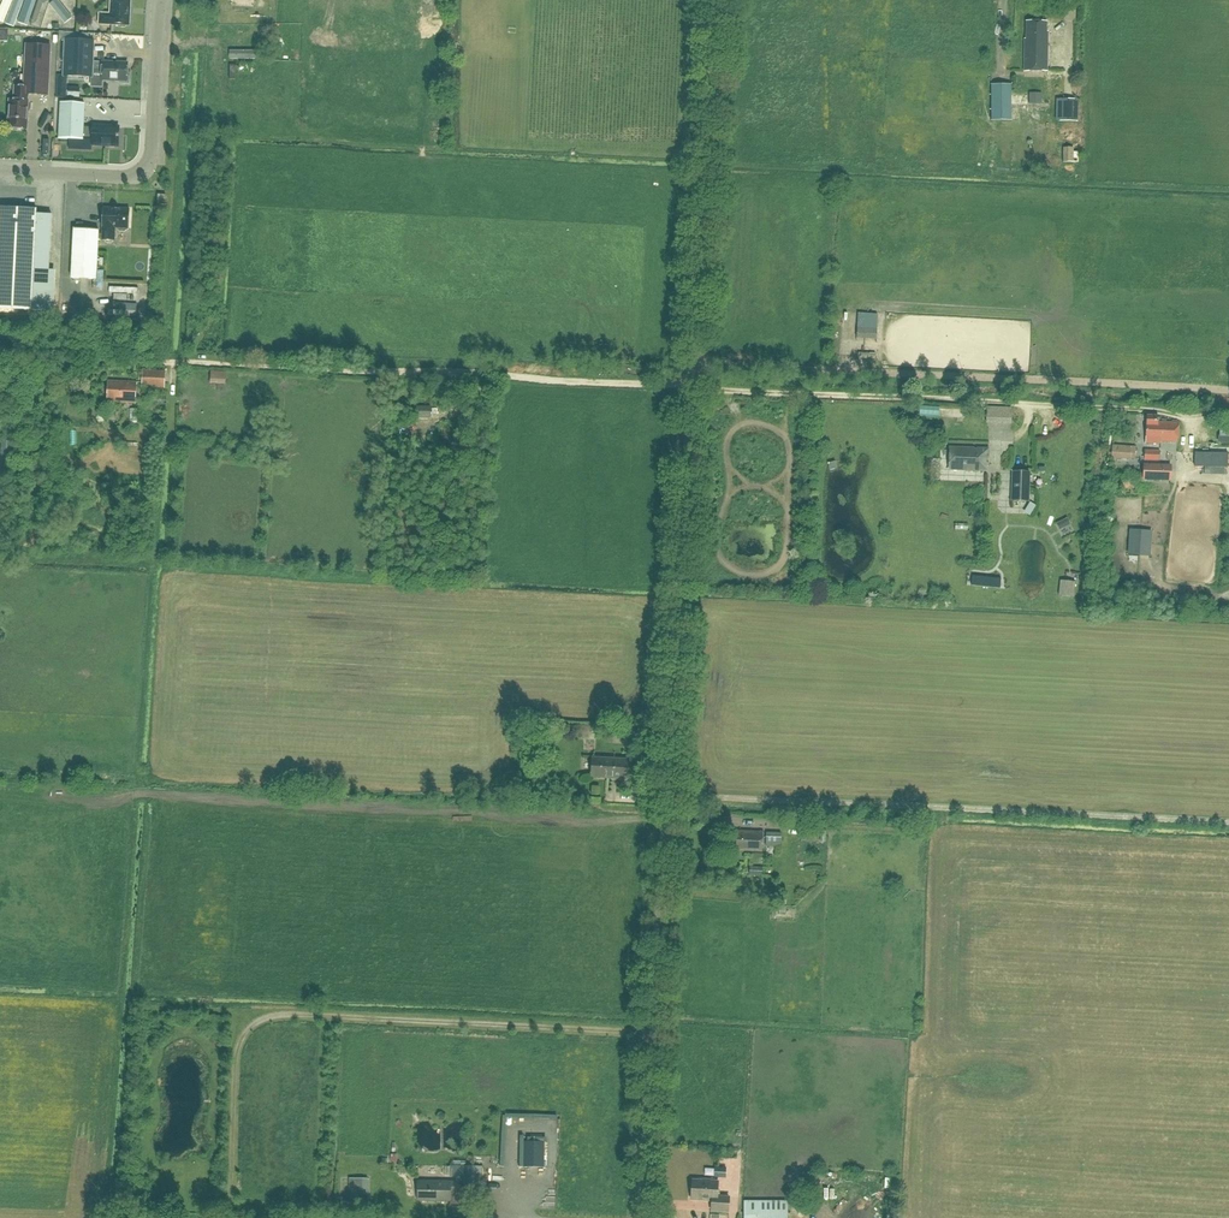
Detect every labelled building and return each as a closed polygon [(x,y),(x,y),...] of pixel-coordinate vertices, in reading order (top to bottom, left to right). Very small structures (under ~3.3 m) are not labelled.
[(73,0),(61,0),(62,0),(61,19),(72,19),(73,0)] [(110,25),(120,25),(121,27),(125,27),(127,25),(130,26),(131,0),(111,0),(110,25)] [(1023,39),(1023,71),(1047,71),(1047,28),(1046,28),(1046,22),(1025,21),(1025,39),(1023,39)] [(93,77),(93,71),(103,71),(102,80),(119,81),(119,83),(129,83),(130,77),(128,76),(128,63),(103,62),(93,62),(94,41),(66,40),(64,76),(93,77)] [(48,95),(50,59),(51,46),(27,45),(25,87),(15,87),(15,100),(10,100),(9,128),(27,129),(29,101),(28,101),(28,94),(48,95)] [(1052,76),(1051,97),(1063,97),(1063,76),(1052,76)] [(1010,84),(991,84),(991,121),(1011,121),(1010,84)] [(1077,99),(1057,99),(1057,121),(1077,122),(1077,99)] [(61,102),(59,139),(83,140),(84,138),(93,139),(92,145),(108,145),(110,147),(115,147),(116,146),(119,146),(120,127),(93,126),(93,127),(84,127),(85,104),(61,102)] [(1073,153),(1073,148),(1063,148),(1063,163),(1078,163),(1077,153),(1073,153)] [(166,195),(161,195),(158,195),(158,204),(166,204),(166,195)] [(37,213),(37,208),(21,208),(21,204),(16,203),(16,207),(0,207),(0,279),(33,281),(34,269),(34,257),(35,245),(36,233),(37,213)] [(74,228),(72,278),(97,279),(99,239),(103,239),(103,241),(114,241),(115,227),(118,228),(118,230),(120,231),(125,232),(127,230),(127,228),(129,228),(130,210),(103,208),(102,227),(103,227),(103,234),(99,234),(99,230),(74,228)] [(37,213),(36,233),(51,234),(52,214),(37,213)] [(51,234),(36,233),(35,245),(51,246),(51,234)] [(35,245),(34,257),(50,258),(51,246),(35,245)] [(49,270),(50,258),(34,257),(34,269),(49,270)] [(34,269),(33,281),(33,295),(32,302),(54,304),(55,277),(49,270),(34,269)] [(33,295),(33,281),(0,279),(0,293),(33,295)] [(33,295),(0,293),(0,308),(54,311),(54,304),(32,302),(33,295)] [(106,294),(94,296),(95,304),(108,302),(106,294)] [(114,303),(119,303),(119,308),(127,308),(127,299),(114,299),(114,303)] [(875,340),(876,329),(857,328),(856,339),(875,340)] [(142,387),(165,389),(166,371),(143,369),(142,387)] [(212,371),(211,382),(225,383),(226,372),(212,371)] [(136,382),(108,381),(107,402),(135,404),(136,382)] [(1178,423),(1158,422),(1158,416),(1146,416),(1146,426),(1145,426),(1145,444),(1160,444),(1160,442),(1178,442),(1178,423)] [(12,439),(1,439),(0,452),(0,479),(4,480),(10,480),(12,439)] [(1112,445),(1111,453),(1108,452),(1107,457),(1134,459),(1135,448),(1131,448),(1131,447),(1112,445)] [(949,448),(949,469),(987,471),(987,464),(984,463),(984,456),(988,456),(988,449),(977,449),(977,451),(973,451),(973,449),(949,448)] [(1144,450),(1144,460),(1159,460),(1160,451),(1144,450)] [(1227,453),(1194,453),(1194,466),(1204,466),(1204,474),(1224,474),(1224,467),(1227,467),(1227,453)] [(1143,479),(1163,480),(1164,465),(1143,465),(1143,479)] [(1029,472),(1012,472),(1011,501),(1028,501),(1029,472)] [(1121,526),(1123,517),(1117,515),(1115,524),(1121,526)] [(622,737),(639,737),(639,729),(622,728),(622,737)] [(630,779),(632,759),(592,757),(591,777),(630,779)] [(762,852),(762,832),(731,830),(730,850),(762,852)] [(766,833),(766,847),(779,847),(779,833),(766,833)] [(763,863),(763,854),(750,854),(749,863),(763,863)] [(761,876),(762,869),(750,868),(749,876),(761,876)] [(523,1167),(544,1167),(544,1142),(524,1142),(523,1167)] [(462,1192),(482,1192),(482,1166),(450,1166),(450,1176),(462,1176),(462,1192)] [(367,1194),(360,1194),(360,1179),(349,1179),(349,1202),(367,1202),(367,1194)] [(702,1182),(692,1181),(691,1200),(711,1201),(711,1211),(728,1211),(729,1196),(717,1196),(718,1182),(709,1182),(709,1180),(702,1180),(702,1182)] [(457,1181),(417,1181),(417,1201),(450,1201),(450,1193),(457,1193),(457,1181)] [(861,1199),(866,1203),(874,1194),(869,1190),(861,1199)] [(743,1201),(743,1217),(788,1217),(788,1201),(743,1201)]
